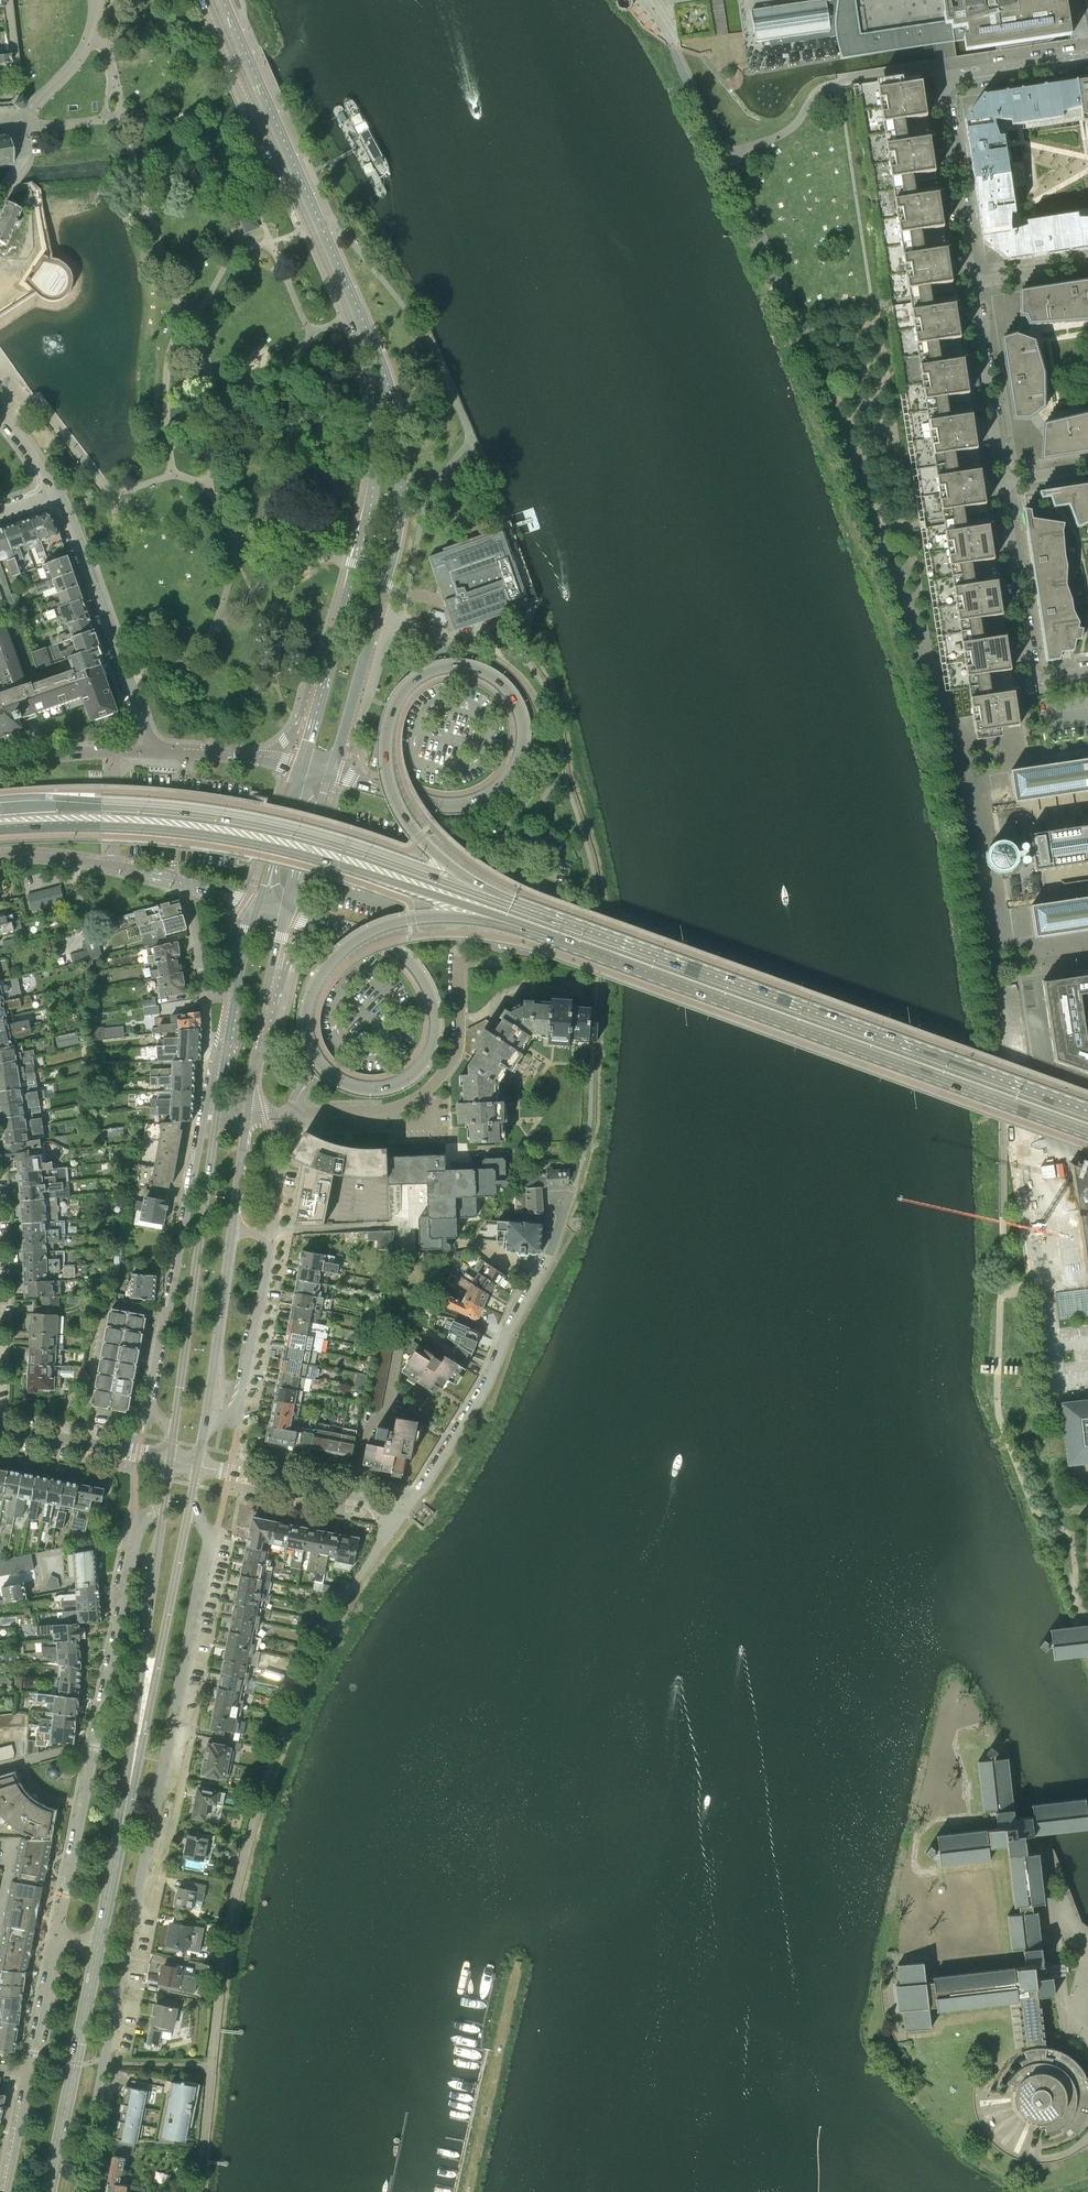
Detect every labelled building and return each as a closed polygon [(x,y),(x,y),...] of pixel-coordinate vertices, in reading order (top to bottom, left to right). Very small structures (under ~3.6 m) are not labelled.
[(839,36),(839,30),(837,20),(835,10),(834,0),(832,0),(826,1),(826,0),(819,0),(804,2),(796,3),(796,4),(781,6),(781,5),(773,6),(773,7),(758,9),(756,9),(756,10),(751,10),(753,22),(754,31),(756,42),(769,40),(770,46),(839,36)] [(1070,41),(1068,26),(1064,0),(954,0),(957,21),(859,35),(854,0),(834,0),(835,10),(837,20),(839,30),(839,36),(841,48),(842,52),(839,53),(840,59),(862,55),(934,43),(960,39),(965,38),(966,40),(968,56),(1070,41)] [(10,64),(8,52),(0,53),(0,65),(10,64)] [(1011,215),(1000,137),(997,124),(1012,121),(1012,116),(1025,114),(1026,119),(1081,111),(1082,121),(1087,122),(1087,81),(1078,82),(1077,80),(1075,80),(1076,82),(1023,90),(1023,88),(1021,89),(1021,91),(1008,93),(1008,91),(983,94),(965,119),(969,143),(971,143),(973,157),(971,157),(978,205),(980,205),(982,218),(980,218),(984,243),(1008,261),(1033,257),(1033,255),(1046,253),(1046,255),(1048,255),(1048,253),(1087,247),(1087,217),(1078,219),(1041,224),(1042,230),(1029,232),(1028,226),(1013,228),(1011,215)] [(927,117),(925,104),(920,105),(918,96),(924,95),(922,82),(878,89),(883,123),(905,120),(927,117)] [(15,107),(18,109),(21,110),(23,109),(24,108),(24,107),(25,106),(25,103),(22,100),(22,90),(18,94),(11,102),(0,103),(0,108),(15,107)] [(333,109),(332,111),(332,113),(376,198),(378,199),(380,199),(382,199),(383,198),(385,197),(386,195),(386,193),(386,192),(385,190),(380,180),(383,178),(387,180),(389,181),(389,179),(389,168),(362,116),(352,100),(350,98),(347,98),(344,100),(343,102),(343,106),(345,110),(344,110),(341,106),(339,106),(337,107),(335,107),(333,109)] [(908,141),(905,120),(883,123),(887,144),(908,141)] [(12,165),(8,139),(4,136),(0,137),(0,168),(12,165)] [(936,172),(934,160),(928,160),(927,151),(932,150),(930,138),(908,141),(887,144),(892,178),(913,175),(936,172)] [(916,197),(913,175),(892,178),(895,200),(916,197)] [(944,227),(942,215),(937,216),(935,206),(941,205),(939,193),(916,197),(895,200),(900,234),(921,231),(944,227)] [(0,215),(0,257),(6,245),(15,225),(18,226),(20,221),(17,220),(21,209),(5,203),(0,215)] [(244,223),(254,219),(252,215),(242,219),(244,223)] [(925,252),(921,231),(900,234),(904,255),(925,252)] [(952,283),(951,270),(945,271),(944,262),(949,261),(947,249),(925,252),(904,255),(909,289),(929,286),(952,283)] [(1021,292),(1021,316),(1026,316),(1029,325),(1087,320),(1087,282),(1021,292)] [(931,297),(929,286),(909,289),(911,300),(912,310),(933,307),(931,297)] [(961,338),(959,326),(953,327),(952,317),(958,316),(956,304),(933,307),(912,310),(917,345),(938,341),(961,338)] [(1015,419),(1029,419),(1044,407),(1044,374),(1034,341),(1017,335),(1003,339),(1015,419)] [(941,363),(938,341),(917,345),(920,366),(941,363)] [(969,393),(967,381),(962,382),(960,372),(966,371),(964,359),(941,363),(920,366),(926,400),(946,397),(969,393)] [(949,418),(946,397),(926,400),(929,421),(949,418)] [(978,449),(976,436),(970,437),(969,428),(974,427),(973,415),(949,418),(929,421),(934,455),(954,452),(978,449)] [(1045,425),(1043,459),(1087,452),(1087,415),(1045,425)] [(957,474),(954,452),(934,455),(937,477),(957,474)] [(986,504),(984,492),(979,493),(977,483),(983,482),(981,470),(957,474),(937,477),(943,511),(963,508),(986,504)] [(1049,491),(1040,492),(1042,498),(1051,497),(1052,501),(1066,506),(1078,527),(1087,523),(1087,485),(1049,491)] [(964,519),(963,508),(943,511),(944,522),(946,532),(966,529),(964,519)] [(1059,660),(1061,653),(1074,651),(1076,640),(1081,640),(1083,629),(1078,628),(1079,623),(1073,611),(1072,600),(1066,585),(1067,567),(1065,556),(1063,531),(1065,524),(1033,519),(1031,512),(1025,513),(1037,589),(1047,662),(1059,660)] [(34,519),(45,550),(64,543),(61,535),(52,516),(48,514),(34,519)] [(39,559),(47,557),(45,550),(34,519),(20,524),(29,550),(36,548),(39,559)] [(22,552),(29,550),(20,524),(6,528),(19,566),(26,564),(22,552)] [(995,559),(993,547),(987,548),(986,538),(991,538),(989,525),(966,529),(946,532),(951,566),(971,563),(995,559)] [(19,566),(6,528),(0,531),(0,561),(1,561),(9,559),(10,560),(8,561),(13,577),(22,574),(19,566)] [(506,612),(521,607),(528,605),(503,531),(429,557),(455,631),(477,623),(494,617),(495,621),(508,616),(506,612)] [(46,582),(74,572),(69,556),(43,565),(46,573),(43,574),(46,582)] [(1,561),(0,561),(0,578),(11,610),(17,608),(12,594),(1,561)] [(974,584),(971,563),(951,566),(954,587),(974,584)] [(56,587),(58,592),(78,585),(74,572),(46,582),(35,585),(38,594),(56,587)] [(1003,615),(1001,603),(996,603),(994,594),(1000,593),(998,581),(974,584),(954,587),(959,621),(979,618),(1003,615)] [(41,606),(44,613),(83,598),(78,585),(58,592),(54,594),(56,601),(41,606)] [(59,628),(89,616),(83,598),(44,613),(42,614),(45,623),(56,618),(59,628)] [(58,644),(73,638),(95,630),(90,616),(89,616),(59,628),(57,629),(59,636),(51,639),(53,645),(58,644)] [(982,640),(979,618),(959,621),(963,643),(982,640)] [(0,699),(0,735),(21,727),(19,719),(37,713),(61,705),(82,697),(84,697),(92,721),(118,711),(107,680),(102,668),(101,665),(74,675),(73,671),(52,678),(35,684),(34,683),(27,685),(7,631),(10,631),(8,625),(6,626),(5,626),(0,628),(0,670),(8,692),(0,695),(0,696),(1,698),(0,699)] [(38,670),(70,659),(101,646),(95,630),(73,638),(75,646),(68,648),(69,649),(61,652),(58,644),(53,645),(50,646),(28,653),(34,670),(38,670)] [(1011,670),(1010,658),(1004,659),(1003,649),(1008,648),(1006,636),(982,640),(963,643),(968,677),(987,674),(1011,670)] [(73,671),(101,661),(99,656),(104,654),(101,646),(70,659),(73,671)] [(991,695),(987,674),(968,677),(971,698),(991,695)] [(1020,725),(1018,713),(1012,714),(1011,704),(1017,704),(1015,691),(991,695),(971,698),(976,732),(996,729),(1020,725)] [(1011,770),(1016,802),(1087,791),(1087,759),(1011,770)] [(91,784),(82,784),(82,794),(91,794),(91,784)] [(1018,852),(1016,850),(1015,847),(1012,845),(1010,843),(1007,842),(1004,841),(1001,841),(998,842),(997,842),(994,843),(992,845),(990,847),(988,850),(987,853),(986,856),(986,859),(987,862),(988,865),(990,867),(992,869),(994,871),(996,872),(999,873),(1002,873),(1006,873),(1008,872),(1011,871),(1013,869),(1015,867),(1017,865),(1018,862),(1018,860),(1018,857),(1024,857),(1024,858),(1023,859),(1023,860),(1023,861),(1023,862),(1024,863),(1025,863),(1025,864),(1026,864),(1027,864),(1027,863),(1028,863),(1029,863),(1029,862),(1030,861),(1030,860),(1030,859),(1029,859),(1029,858),(1028,857),(1028,856),(1033,856),(1035,869),(1035,871),(1036,871),(1036,869),(1044,867),(1044,869),(1045,869),(1045,867),(1052,866),(1053,868),(1054,868),(1053,866),(1061,865),(1061,867),(1062,867),(1062,865),(1070,864),(1070,865),(1071,865),(1071,863),(1078,862),(1079,864),(1080,864),(1080,862),(1087,861),(1087,863),(1087,826),(1083,826),(1083,824),(1082,825),(1082,827),(1074,828),(1074,826),(1073,826),(1073,828),(1066,829),(1065,827),(1064,827),(1065,829),(1057,830),(1057,828),(1056,829),(1056,831),(1048,832),(1048,830),(1047,830),(1047,832),(1040,833),(1039,831),(1038,831),(1038,833),(1031,834),(1031,832),(1029,833),(1030,835),(1032,849),(1027,850),(1027,849),(1028,848),(1028,847),(1028,846),(1027,846),(1027,845),(1026,844),(1025,844),(1024,844),(1023,844),(1022,844),(1022,845),(1021,846),(1021,847),(1021,848),(1021,849),(1022,849),(1022,850),(1023,850),(1023,851),(1018,852)] [(323,891),(335,895),(335,894),(337,885),(326,881),(323,891)] [(66,908),(65,901),(61,886),(28,895),(32,910),(55,904),(57,910),(66,908)] [(1031,904),(1036,938),(1087,930),(1087,897),(1031,904)] [(134,930),(183,915),(179,901),(173,903),(173,902),(136,912),(140,927),(134,928),(134,930)] [(135,911),(120,915),(123,926),(138,922),(135,911)] [(13,923),(13,921),(14,921),(12,914),(0,917),(0,926),(13,923)] [(183,915),(134,930),(136,936),(142,935),(157,931),(159,937),(188,929),(183,915)] [(0,926),(0,935),(15,931),(13,923),(0,926)] [(18,945),(16,937),(2,941),(3,948),(18,945)] [(93,959),(102,956),(97,938),(85,941),(88,952),(90,959),(93,959)] [(153,963),(180,959),(179,955),(180,955),(178,943),(154,947),(154,948),(147,949),(149,964),(153,963)] [(3,960),(0,950),(0,981),(6,980),(12,978),(7,959),(3,960)] [(85,961),(90,959),(88,952),(81,954),(84,962),(85,961)] [(152,978),(183,973),(183,972),(182,972),(180,959),(153,963),(154,970),(151,971),(152,978)] [(183,973),(152,978),(152,979),(158,978),(159,986),(158,987),(159,997),(185,993),(184,985),(185,985),(183,973)] [(1078,976),(1074,976),(1062,978),(1059,979),(1047,980),(1043,981),(1043,985),(1045,997),(1046,1000),(1046,1004),(1047,1008),(1050,1028),(1050,1032),(1051,1036),(1052,1040),(1053,1051),(1055,1061),(1058,1062),(1070,1067),(1073,1068),(1077,1069),(1081,1071),(1087,1073),(1087,1040),(1086,1036),(1085,1027),(1084,1023),(1083,1011),(1082,1007),(1081,997),(1080,994),(1087,993),(1087,974),(1078,976)] [(11,1000),(9,992),(10,992),(8,985),(6,980),(0,981),(0,1003),(11,1000)] [(13,1016),(11,1009),(33,1004),(31,996),(11,1000),(0,1003),(0,1019),(13,1016)] [(155,1005),(156,1005),(155,997),(142,999),(142,1002),(140,1002),(141,1007),(144,1007),(155,1005)] [(498,1083),(507,1067),(513,1071),(524,1054),(521,1052),(532,1036),(550,1038),(549,1045),(570,1046),(571,1039),(588,1041),(593,1041),(597,1041),(599,1022),(595,1022),(591,1022),(592,1008),(573,1006),(573,1000),(552,998),(552,1005),(535,1004),(535,1000),(525,1000),(524,1006),(514,1011),(513,1008),(509,1011),(506,1009),(500,1018),(503,1019),(493,1034),(485,1029),(474,1046),(479,1050),(469,1066),(469,1075),(460,1075),(461,1085),(464,1085),(464,1103),(458,1103),(459,1124),(470,1123),(470,1142),(504,1142),(502,1122),(505,1122),(505,1101),(497,1102),(497,1084),(498,1083)] [(155,1005),(144,1007),(145,1016),(159,1014),(159,1005),(156,1006),(155,1005)] [(179,1031),(202,1028),(200,1013),(199,1013),(197,1011),(196,1010),(194,1010),(193,1010),(191,1012),(190,1013),(178,1015),(171,1016),(171,1024),(158,1025),(159,1027),(152,1028),(152,1034),(159,1033),(179,1031)] [(31,1027),(30,1020),(15,1023),(13,1016),(0,1019),(0,1034),(31,1027)] [(19,1044),(18,1038),(32,1034),(31,1027),(0,1034),(0,1049),(19,1044)] [(89,1041),(105,1039),(104,1027),(90,1028),(89,1041)] [(157,1046),(201,1046),(202,1028),(179,1031),(179,1038),(165,1038),(159,1038),(157,1038),(157,1046)] [(58,1049),(75,1045),(73,1036),(56,1040),(58,1049)] [(18,1060),(23,1059),(23,1058),(36,1056),(34,1050),(23,1052),(22,1044),(19,1044),(0,1049),(0,1064),(18,1060)] [(170,1060),(195,1060),(201,1060),(201,1046),(157,1046),(150,1047),(151,1054),(157,1054),(170,1054),(170,1060)] [(36,1071),(44,1070),(43,1063),(24,1066),(24,1067),(19,1068),(18,1060),(0,1064),(0,1078),(36,1071)] [(151,1077),(195,1074),(195,1060),(170,1060),(163,1061),(164,1069),(156,1069),(150,1069),(151,1077)] [(22,1088),(21,1080),(25,1080),(26,1081),(37,1080),(36,1071),(0,1078),(0,1092),(22,1088)] [(165,1091),(194,1090),(195,1074),(151,1077),(151,1085),(164,1085),(165,1091)] [(46,1097),(55,1096),(54,1088),(44,1089),(45,1090),(38,1091),(27,1092),(28,1094),(23,1095),(22,1088),(0,1092),(0,1105),(40,1099),(46,1097)] [(151,1107),(194,1105),(194,1090),(165,1091),(158,1091),(158,1099),(150,1099),(151,1107)] [(26,1114),(25,1107),(29,1107),(30,1108),(41,1106),(40,1099),(0,1105),(0,1108),(2,1118),(26,1114)] [(164,1122),(182,1122),(193,1121),(194,1105),(151,1107),(151,1115),(163,1115),(164,1122)] [(4,1132),(44,1126),(43,1118),(31,1119),(31,1121),(27,1121),(26,1114),(2,1118),(4,1132)] [(157,1154),(176,1158),(182,1122),(164,1122),(147,1123),(144,1139),(160,1142),(157,1154)] [(5,1145),(38,1140),(37,1134),(45,1133),(44,1126),(4,1132),(5,1145)] [(348,1147),(340,1145),(332,1143),(326,1141),(321,1138),(317,1147),(310,1145),(306,1163),(306,1164),(305,1173),(302,1187),(298,1206),(295,1226),(325,1224),(328,1206),(332,1188),(334,1174),(348,1177),(362,1178),(376,1178),(389,1177),(388,1148),(371,1149),(365,1149),(359,1148),(348,1147)] [(15,1158),(46,1154),(45,1142),(41,1142),(41,1139),(38,1140),(5,1145),(7,1159),(15,1158)] [(19,1173),(50,1169),(54,1169),(53,1161),(52,1161),(52,1162),(47,1162),(46,1154),(15,1158),(15,1161),(15,1168),(19,1168),(19,1173)] [(176,1158),(157,1154),(155,1167),(139,1164),(135,1187),(147,1189),(148,1183),(152,1182),(151,1184),(170,1188),(176,1158)] [(504,1198),(508,1194),(505,1191),(505,1189),(507,1189),(508,1188),(509,1187),(509,1186),(510,1185),(510,1184),(509,1182),(508,1181),(507,1180),(506,1180),(506,1160),(504,1160),(504,1158),(485,1159),(485,1160),(483,1160),(483,1169),(446,1170),(446,1155),(388,1157),(389,1185),(428,1183),(429,1216),(421,1217),(421,1218),(419,1218),(420,1248),(422,1248),(422,1249),(442,1249),(443,1250),(444,1251),(445,1252),(447,1252),(448,1252),(450,1251),(451,1249),(451,1247),(451,1246),(450,1244),(449,1243),(447,1243),(447,1238),(456,1238),(456,1236),(457,1236),(457,1218),(476,1217),(476,1215),(477,1215),(476,1197),(495,1196),(495,1194),(496,1194),(496,1192),(504,1198)] [(1085,1168),(1074,1164),(1070,1163),(1071,1170),(1073,1182),(1074,1186),(1074,1190),(1075,1194),(1078,1214),(1078,1218),(1082,1237),(1082,1241),(1085,1261),(1086,1265),(1086,1269),(1087,1272),(1087,1281),(1087,1169),(1085,1168)] [(21,1187),(63,1182),(62,1175),(51,1177),(50,1169),(19,1173),(19,1174),(17,1175),(18,1180),(20,1181),(21,1187)] [(547,1171),(547,1173),(548,1185),(567,1183),(570,1181),(570,1169),(547,1171)] [(524,1217),(536,1218),(537,1214),(543,1214),(541,1187),(548,1185),(547,1173),(526,1175),(527,1188),(526,1188),(526,1193),(508,1194),(504,1198),(515,1198),(516,1214),(524,1213),(524,1217)] [(22,1200),(45,1198),(44,1192),(55,1191),(56,1197),(71,1196),(69,1181),(63,1182),(21,1187),(21,1191),(19,1193),(19,1198),(22,1200)] [(137,1211),(136,1218),(164,1223),(167,1208),(168,1209),(169,1202),(167,1201),(168,1193),(154,1190),(152,1198),(145,1197),(144,1202),(136,1200),(134,1210),(137,1211)] [(23,1224),(55,1221),(54,1212),(60,1211),(60,1206),(54,1206),(54,1197),(45,1198),(22,1200),(22,1213),(20,1214),(21,1220),(23,1222),(23,1224)] [(536,1218),(524,1217),(524,1220),(501,1221),(500,1241),(506,1242),(506,1252),(518,1253),(518,1255),(528,1256),(528,1252),(540,1253),(542,1224),(536,1223),(536,1218)] [(24,1237),(65,1236),(65,1229),(63,1229),(63,1221),(55,1221),(23,1224),(21,1225),(21,1231),(23,1232),(24,1237)] [(377,1249),(391,1250),(395,1230),(380,1231),(368,1231),(368,1240),(378,1241),(377,1249)] [(24,1252),(55,1251),(54,1243),(65,1242),(65,1236),(24,1237),(24,1242),(21,1244),(22,1249),(24,1250),(24,1252)] [(301,1267),(322,1270),(323,1271),(332,1272),(338,1274),(340,1264),(334,1263),(335,1256),(304,1250),(303,1252),(301,1254),(300,1258),(302,1260),(301,1267)] [(461,1261),(462,1259),(466,1250),(456,1252),(452,1259),(461,1261)] [(25,1266),(67,1265),(66,1258),(55,1259),(55,1251),(24,1252),(24,1253),(22,1255),(22,1260),(25,1261),(25,1266)] [(481,1273),(497,1285),(504,1274),(480,1259),(476,1265),(483,1270),(481,1273)] [(25,1281),(55,1281),(55,1273),(61,1272),(61,1271),(64,1271),(64,1277),(76,1277),(76,1266),(64,1267),(64,1266),(67,1266),(67,1265),(25,1266),(25,1272),(22,1273),(23,1278),(25,1279),(25,1281)] [(298,1279),(319,1283),(322,1270),(301,1267),(298,1279)] [(493,1290),(497,1285),(481,1273),(479,1272),(475,1278),(466,1272),(463,1277),(488,1294),(491,1289),(493,1290)] [(132,1273),(131,1298),(155,1299),(157,1275),(132,1273)] [(483,1307),(488,1294),(463,1277),(462,1276),(457,1283),(468,1290),(464,1299),(462,1301),(448,1294),(443,1303),(475,1318),(479,1317),(483,1307)] [(296,1293),(324,1298),(325,1298),(328,1284),(319,1283),(298,1279),(296,1282),(296,1284),(296,1286),(297,1287),(296,1293)] [(55,1286),(55,1281),(25,1281),(25,1283),(23,1284),(23,1288),(25,1289),(26,1297),(42,1296),(61,1296),(61,1286),(55,1286)] [(293,1304),(322,1310),(324,1298),(296,1293),(293,1304)] [(426,1305),(437,1309),(439,1304),(426,1297),(421,1295),(418,1300),(422,1303),(426,1305)] [(60,1306),(59,1296),(42,1296),(43,1307),(60,1306)] [(93,1309),(96,1309),(99,1296),(80,1297),(81,1300),(79,1301),(81,1311),(87,1310),(93,1309)] [(291,1319),(316,1324),(317,1319),(320,1319),(322,1310),(293,1304),(291,1319)] [(437,1309),(426,1305),(423,1310),(434,1315),(437,1309)] [(380,1311),(386,1315),(389,1311),(381,1306),(380,1311)] [(127,1412),(145,1315),(113,1309),(95,1406),(109,1408),(110,1406),(113,1406),(113,1409),(127,1412)] [(32,1333),(58,1334),(59,1314),(33,1313),(32,1333)] [(288,1332),(314,1336),(316,1324),(291,1319),(288,1332)] [(473,1353),(479,1337),(479,1336),(479,1335),(479,1334),(479,1333),(478,1333),(478,1332),(477,1332),(453,1321),(447,1337),(451,1340),(473,1353)] [(286,1346),(311,1350),(322,1352),(325,1338),(314,1336),(288,1332),(286,1346)] [(31,1348),(63,1349),(64,1350),(64,1344),(57,1344),(58,1334),(32,1333),(31,1348)] [(467,1368),(473,1353),(451,1340),(448,1346),(440,1341),(440,1342),(434,1339),(432,1342),(430,1341),(429,1343),(443,1353),(467,1368)] [(467,1368),(443,1353),(440,1358),(413,1341),(407,1351),(413,1355),(402,1371),(409,1375),(407,1378),(416,1384),(417,1381),(436,1393),(440,1386),(443,1388),(448,1379),(454,1382),(457,1383),(462,1375),(459,1373),(464,1367),(467,1369),(467,1368)] [(283,1359),(308,1364),(311,1350),(286,1346),(283,1359)] [(30,1363),(62,1365),(63,1349),(31,1348),(31,1355),(29,1356),(29,1362),(30,1363)] [(281,1373),(306,1378),(315,1379),(318,1365),(308,1364),(283,1359),(281,1373)] [(55,1387),(60,1388),(60,1378),(71,1378),(71,1381),(80,1383),(83,1367),(62,1366),(30,1363),(28,1366),(30,1372),(30,1387),(30,1391),(38,1392),(38,1388),(45,1390),(55,1387)] [(278,1387),(303,1391),(306,1378),(281,1373),(278,1387)] [(367,1376),(357,1373),(354,1386),(364,1388),(367,1376)] [(276,1400),(301,1404),(303,1391),(278,1387),(276,1400)] [(1060,1401),(1067,1466),(1087,1463),(1087,1397),(1060,1401)] [(271,1426),(295,1430),(301,1404),(276,1400),(271,1426)] [(371,1465),(371,1468),(381,1470),(393,1472),(392,1475),(402,1477),(402,1474),(404,1474),(407,1457),(412,1457),(415,1439),(418,1439),(420,1429),(417,1429),(419,1421),(391,1415),(390,1428),(379,1425),(376,1437),(387,1439),(385,1446),(368,1442),(363,1464),(371,1465)] [(300,1445),(312,1448),(317,1422),(317,1420),(311,1419),(309,1428),(303,1427),(300,1445)] [(312,1448),(325,1450),(330,1425),(317,1422),(312,1448)] [(325,1450),(338,1453),(344,1427),(330,1424),(330,1425),(325,1450)] [(295,1445),(300,1445),(303,1427),(302,1426),(301,1431),(295,1430),(271,1426),(270,1426),(268,1440),(269,1440),(268,1445),(274,1446),(274,1447),(294,1450),(295,1445)] [(344,1427),(338,1453),(353,1456),(357,1430),(344,1427)] [(4,1499),(9,1470),(0,1468),(0,1500),(3,1500),(4,1499)] [(13,1525),(15,1515),(23,1472),(9,1470),(4,1499),(10,1500),(7,1514),(10,1514),(8,1524),(13,1525)] [(26,1504),(31,1505),(37,1475),(23,1472),(15,1515),(23,1517),(26,1504)] [(40,1506),(45,1507),(51,1478),(50,1478),(50,1476),(49,1474),(45,1473),(44,1474),(43,1476),(37,1475),(31,1505),(29,1518),(37,1520),(40,1506)] [(52,1516),(58,1517),(65,1481),(64,1480),(64,1479),(63,1477),(59,1476),(57,1477),(57,1479),(51,1478),(45,1507),(42,1521),(51,1523),(52,1516)] [(68,1512),(74,1513),(75,1506),(79,1483),(78,1483),(76,1480),(73,1479),(70,1482),(65,1481),(58,1517),(56,1527),(64,1528),(68,1512)] [(79,1483),(75,1506),(90,1510),(93,1499),(103,1501),(104,1497),(106,1497),(106,1493),(105,1492),(106,1488),(79,1483)] [(89,1519),(73,1516),(71,1527),(86,1530),(89,1519)] [(269,1543),(273,1544),(277,1522),(253,1518),(248,1546),(262,1549),(264,1541),(269,1542),(269,1543)] [(287,1551),(288,1547),(292,1525),(277,1522),(273,1544),(272,1548),(287,1551)] [(300,1569),(304,1550),(308,1528),(292,1525),(288,1547),(295,1548),(291,1567),(300,1569)] [(315,1572),(316,1573),(324,1531),(308,1528),(304,1550),(311,1551),(307,1571),(315,1572)] [(334,1564),(336,1564),(341,1534),(339,1534),(324,1531),(316,1573),(315,1572),(313,1581),(323,1583),(329,1555),(336,1556),(334,1564)] [(341,1534),(336,1564),(335,1564),(349,1567),(355,1561),(356,1551),(360,1551),(361,1542),(345,1539),(346,1535),(341,1534)] [(245,1560),(271,1565),(272,1560),(268,1559),(270,1550),(268,1549),(268,1550),(262,1549),(248,1546),(245,1560)] [(99,1584),(98,1577),(97,1564),(96,1548),(74,1552),(74,1553),(72,1554),(63,1555),(65,1579),(74,1578),(74,1577),(76,1577),(77,1589),(99,1584)] [(32,1554),(10,1558),(0,1560),(0,1573),(0,1575),(35,1568),(32,1554)] [(242,1575),(270,1580),(271,1572),(272,1572),(273,1567),(271,1566),(271,1565),(245,1560),(242,1575)] [(239,1589),(268,1594),(271,1580),(270,1580),(242,1575),(239,1589)] [(58,1579),(51,1576),(46,1587),(52,1590),(60,1589),(58,1579)] [(306,1587),(310,1588),(323,1590),(323,1589),(324,1583),(323,1583),(313,1581),(311,1581),(306,1580),(305,1587),(306,1587)] [(25,1583),(4,1587),(7,1602),(28,1598),(25,1583)] [(62,1600),(100,1597),(99,1584),(77,1589),(69,1590),(69,1594),(62,1594),(55,1596),(56,1600),(62,1600)] [(323,1590),(316,1589),(310,1588),(306,1587),(305,1591),(309,1592),(311,1596),(315,1596),(314,1597),(336,1601),(338,1593),(323,1589),(323,1590)] [(236,1603),(262,1608),(263,1600),(264,1601),(264,1600),(270,1601),(271,1595),(268,1594),(239,1589),(236,1603)] [(63,1611),(101,1608),(100,1597),(62,1600),(63,1611)] [(307,1610),(319,1613),(321,1605),(308,1602),(307,1610)] [(234,1617),(260,1622),(261,1616),(260,1616),(262,1608),(236,1603),(234,1617)] [(64,1623),(78,1623),(102,1620),(101,1608),(63,1611),(64,1623)] [(231,1631),(256,1636),(258,1629),(259,1629),(260,1622),(234,1617),(231,1631)] [(38,1635),(54,1633),(55,1641),(80,1639),(79,1627),(78,1623),(64,1623),(37,1626),(38,1635)] [(1051,1629),(1052,1642),(1048,1643),(1048,1642),(1045,1639),(1040,1646),(1046,1651),(1049,1648),(1049,1647),(1053,1647),(1054,1659),(1087,1656),(1087,1625),(1051,1629)] [(228,1645),(254,1650),(256,1644),(254,1644),(256,1636),(231,1631),(228,1645)] [(43,1652),(80,1653),(80,1639),(55,1641),(42,1642),(43,1652)] [(225,1659),(250,1664),(252,1657),(253,1657),(254,1650),(228,1645),(225,1659)] [(7,1665),(17,1664),(17,1653),(16,1651),(5,1653),(7,1665)] [(60,1664),(81,1667),(80,1653),(43,1652),(43,1659),(53,1659),(53,1664),(60,1664)] [(222,1674),(249,1680),(260,1682),(260,1680),(253,1679),(254,1678),(249,1677),(250,1672),(249,1672),(250,1664),(225,1659),(222,1674)] [(58,1679),(81,1682),(81,1667),(60,1664),(58,1679)] [(220,1687),(245,1692),(246,1685),(248,1685),(249,1680),(222,1674),(220,1687)] [(50,1694),(80,1697),(81,1682),(58,1679),(52,1678),(50,1694)] [(217,1701),(243,1708),(248,1709),(248,1705),(243,1705),(244,1700),(243,1700),(245,1692),(220,1687),(217,1701)] [(49,1711),(78,1715),(79,1702),(80,1697),(50,1694),(39,1692),(38,1701),(50,1703),(49,1711)] [(214,1715),(240,1720),(241,1712),(242,1713),(243,1708),(217,1701),(214,1715)] [(40,1724),(76,1729),(78,1715),(49,1711),(46,1711),(45,1718),(41,1717),(40,1724)] [(28,1727),(29,1724),(30,1715),(29,1715),(21,1714),(22,1727),(28,1727)] [(240,1720),(214,1715),(211,1730),(218,1731),(218,1734),(222,1735),(223,1730),(233,1731),(233,1732),(235,1732),(234,1739),(240,1740),(241,1733),(244,1734),(246,1722),(240,1720)] [(76,1729),(40,1724),(39,1730),(37,1730),(36,1745),(45,1746),(46,1739),(56,1740),(56,1741),(75,1742),(76,1729)] [(206,1758),(231,1764),(234,1749),(241,1750),(242,1743),(231,1740),(229,1746),(227,1746),(215,1743),(214,1745),(209,1744),(206,1758)] [(14,1758),(15,1754),(12,1744),(7,1746),(11,1759),(14,1758)] [(5,1760),(11,1759),(7,1746),(1,1747),(5,1760)] [(1087,1806),(1086,1798),(1032,1804),(1034,1816),(1015,1818),(1009,1758),(996,1759),(995,1755),(996,1755),(998,1752),(992,1747),(987,1753),(990,1756),(990,1758),(991,1760),(981,1761),(986,1812),(997,1811),(998,1828),(938,1835),(939,1848),(935,1848),(932,1845),(926,1852),(933,1857),(933,1855),(934,1854),(936,1854),(938,1854),(939,1866),(991,1860),(990,1847),(1008,1845),(1015,1906),(1020,1905),(1020,1913),(1008,1915),(1012,1949),(1024,1947),(1026,1966),(934,1976),(935,1981),(927,1982),(924,1962),(898,1965),(900,1985),(896,1985),(899,2011),(903,2010),(906,2030),(932,2027),(930,2007),(937,2006),(938,2011),(1010,2002),(1021,2001),(1021,2006),(1022,2006),(1022,2008),(1020,2009),(1020,2014),(1023,2014),(1023,2016),(1021,2017),(1021,2022),(1024,2022),(1024,2024),(1022,2025),(1022,2030),(1025,2030),(1025,2032),(1022,2032),(1023,2038),(1026,2038),(1026,2040),(1023,2040),(1024,2046),(1027,2045),(1027,2048),(1022,2050),(1023,2051),(1024,2050),(1027,2057),(1022,2059),(1019,2060),(1020,2061),(1021,2061),(1023,2065),(1019,2068),(1016,2071),(1011,2076),(1010,2078),(1008,2083),(1009,2083),(1010,2081),(1014,2084),(1012,2086),(1012,2089),(1016,2091),(1016,2092),(1015,2094),(1015,2097),(1016,2103),(1016,2105),(1017,2107),(1018,2107),(1018,2108),(1020,2110),(1022,2113),(1024,2115),(1024,2116),(1026,2117),(1032,2120),(1038,2122),(1040,2122),(1040,2125),(1039,2125),(1039,2126),(1042,2126),(1045,2126),(1046,2131),(1044,2131),(1044,2132),(1049,2131),(1052,2130),(1058,2128),(1061,2126),(1064,2130),(1063,2131),(1063,2132),(1065,2130),(1070,2127),(1075,2132),(1073,2133),(1074,2134),(1078,2131),(1080,2128),(1085,2121),(1087,2117),(1087,2114),(1087,2075),(1086,2073),(1084,2070),(1082,2066),(1079,2063),(1076,2060),(1071,2056),(1067,2053),(1059,2049),(1051,2047),(1044,2046),(1043,2044),(1046,2044),(1045,2038),(1043,2038),(1042,2036),(1045,2036),(1044,2030),(1042,2030),(1042,2028),(1044,2028),(1043,2022),(1041,2022),(1041,2020),(1043,2020),(1043,2014),(1040,2015),(1040,2012),(1042,2012),(1042,2006),(1039,2007),(1039,2004),(1040,2004),(1039,1996),(1056,1994),(1054,1976),(1036,1978),(1035,1966),(1044,1965),(1042,1947),(1038,1911),(1033,1912),(1033,1904),(1045,1902),(1040,1853),(1027,1854),(1025,1836),(1033,1835),(1034,1835),(1087,1828),(1087,1806)] [(231,1764),(206,1758),(203,1773),(208,1774),(208,1776),(218,1778),(217,1784),(231,1787),(232,1778),(228,1777),(231,1764)] [(58,1765),(52,1765),(48,1768),(47,1774),(51,1779),(56,1779),(61,1776),(62,1770),(58,1765)] [(53,1839),(56,1825),(55,1825),(58,1809),(47,1805),(41,1802),(32,1795),(24,1787),(21,1781),(16,1771),(0,1776),(0,1775),(0,1809),(0,1810),(4,1814),(1,1817),(7,1823),(6,1823),(7,1824),(7,1823),(13,1829),(16,1825),(19,1827),(24,1831),(25,1830),(28,1832),(34,1835),(33,1838),(33,1839),(53,1839)] [(194,1818),(207,1821),(208,1814),(207,1814),(209,1803),(218,1805),(218,1804),(223,1805),(226,1793),(220,1792),(220,1791),(200,1787),(194,1818)] [(186,1856),(205,1860),(205,1859),(210,1860),(215,1835),(208,1834),(207,1839),(190,1836),(186,1856)] [(1049,1846),(1034,1835),(1033,1835),(1053,1851),(1081,1922),(1087,1928),(1087,1927),(1081,1921),(1054,1850),(1049,1846)] [(15,1873),(45,1879),(53,1839),(33,1839),(22,1838),(15,1873)] [(5,1922),(35,1928),(43,1886),(44,1885),(13,1879),(5,1922)] [(176,1906),(201,1911),(203,1901),(204,1901),(207,1885),(192,1882),(191,1890),(179,1887),(176,1906)] [(27,1971),(35,1928),(5,1922),(0,1947),(0,1969),(27,1971)] [(167,1947),(186,1951),(186,1949),(189,1949),(193,1927),(172,1923),(167,1947)] [(883,2016),(896,2045),(897,2044),(884,2016),(880,1984),(886,1955),(885,1954),(879,1984),(883,2016)] [(177,1971),(178,1966),(176,1966),(177,1964),(169,1963),(169,1966),(164,1965),(159,1985),(195,1993),(198,1977),(183,1974),(183,1972),(177,1971)] [(27,1971),(0,1969),(0,1983),(25,1985),(27,1971)] [(23,1997),(25,1985),(0,1983),(0,1994),(23,1997)] [(21,2009),(22,2005),(24,2004),(25,2000),(22,1998),(23,1997),(0,1994),(0,2006),(21,2009)] [(148,2043),(160,2045),(163,2031),(172,2032),(173,2028),(175,2029),(179,2007),(170,2005),(170,2001),(165,2000),(163,2005),(156,2004),(148,2043)] [(19,2022),(20,2020),(21,2020),(22,2019),(23,2016),(22,2014),(20,2014),(21,2009),(0,2006),(0,2013),(1,2014),(1,2019),(19,2022)] [(17,2036),(19,2022),(1,2019),(0,2024),(0,2034),(17,2036)] [(0,2034),(0,2049),(15,2051),(17,2036),(0,2034)] [(1077,2153),(1080,2151),(1087,2146),(1087,2144),(1078,2150),(1067,2157),(1057,2160),(1047,2162),(1035,2162),(1024,2160),(1009,2155),(999,2148),(989,2139),(982,2128),(977,2116),(974,2105),(973,2095),(975,2083),(978,2074),(980,2068),(979,2067),(976,2074),(974,2085),(972,2096),(973,2106),(976,2117),(981,2129),(988,2140),(998,2149),(1009,2156),(1024,2162),(1036,2164),(1047,2163),(1059,2161),(1068,2158),(1077,2153)] [(126,2094),(124,2103),(145,2107),(145,2105),(146,2102),(148,2102),(149,2098),(150,2091),(145,2090),(147,2083),(132,2080),(131,2087),(125,2086),(123,2094),(126,2094)] [(159,2140),(159,2141),(176,2142),(176,2141),(175,2141),(175,2138),(188,2138),(199,2083),(183,2080),(182,2082),(171,2080),(170,2088),(166,2087),(165,2086),(164,2092),(169,2093),(160,2140),(159,2140)] [(145,2118),(146,2111),(147,2108),(145,2107),(124,2103),(122,2103),(121,2107),(120,2110),(122,2111),(120,2120),(141,2124),(142,2119),(145,2119),(145,2118)] [(141,2136),(142,2132),(144,2125),(141,2124),(120,2120),(118,2120),(117,2127),(119,2128),(117,2138),(138,2142),(139,2136),(141,2136)] [(108,2181),(121,2183),(123,2173),(127,2174),(128,2169),(124,2168),(126,2158),(114,2155),(108,2181)] [(118,2191),(145,2191),(146,2188),(121,2183),(108,2181),(107,2190),(118,2191)]
